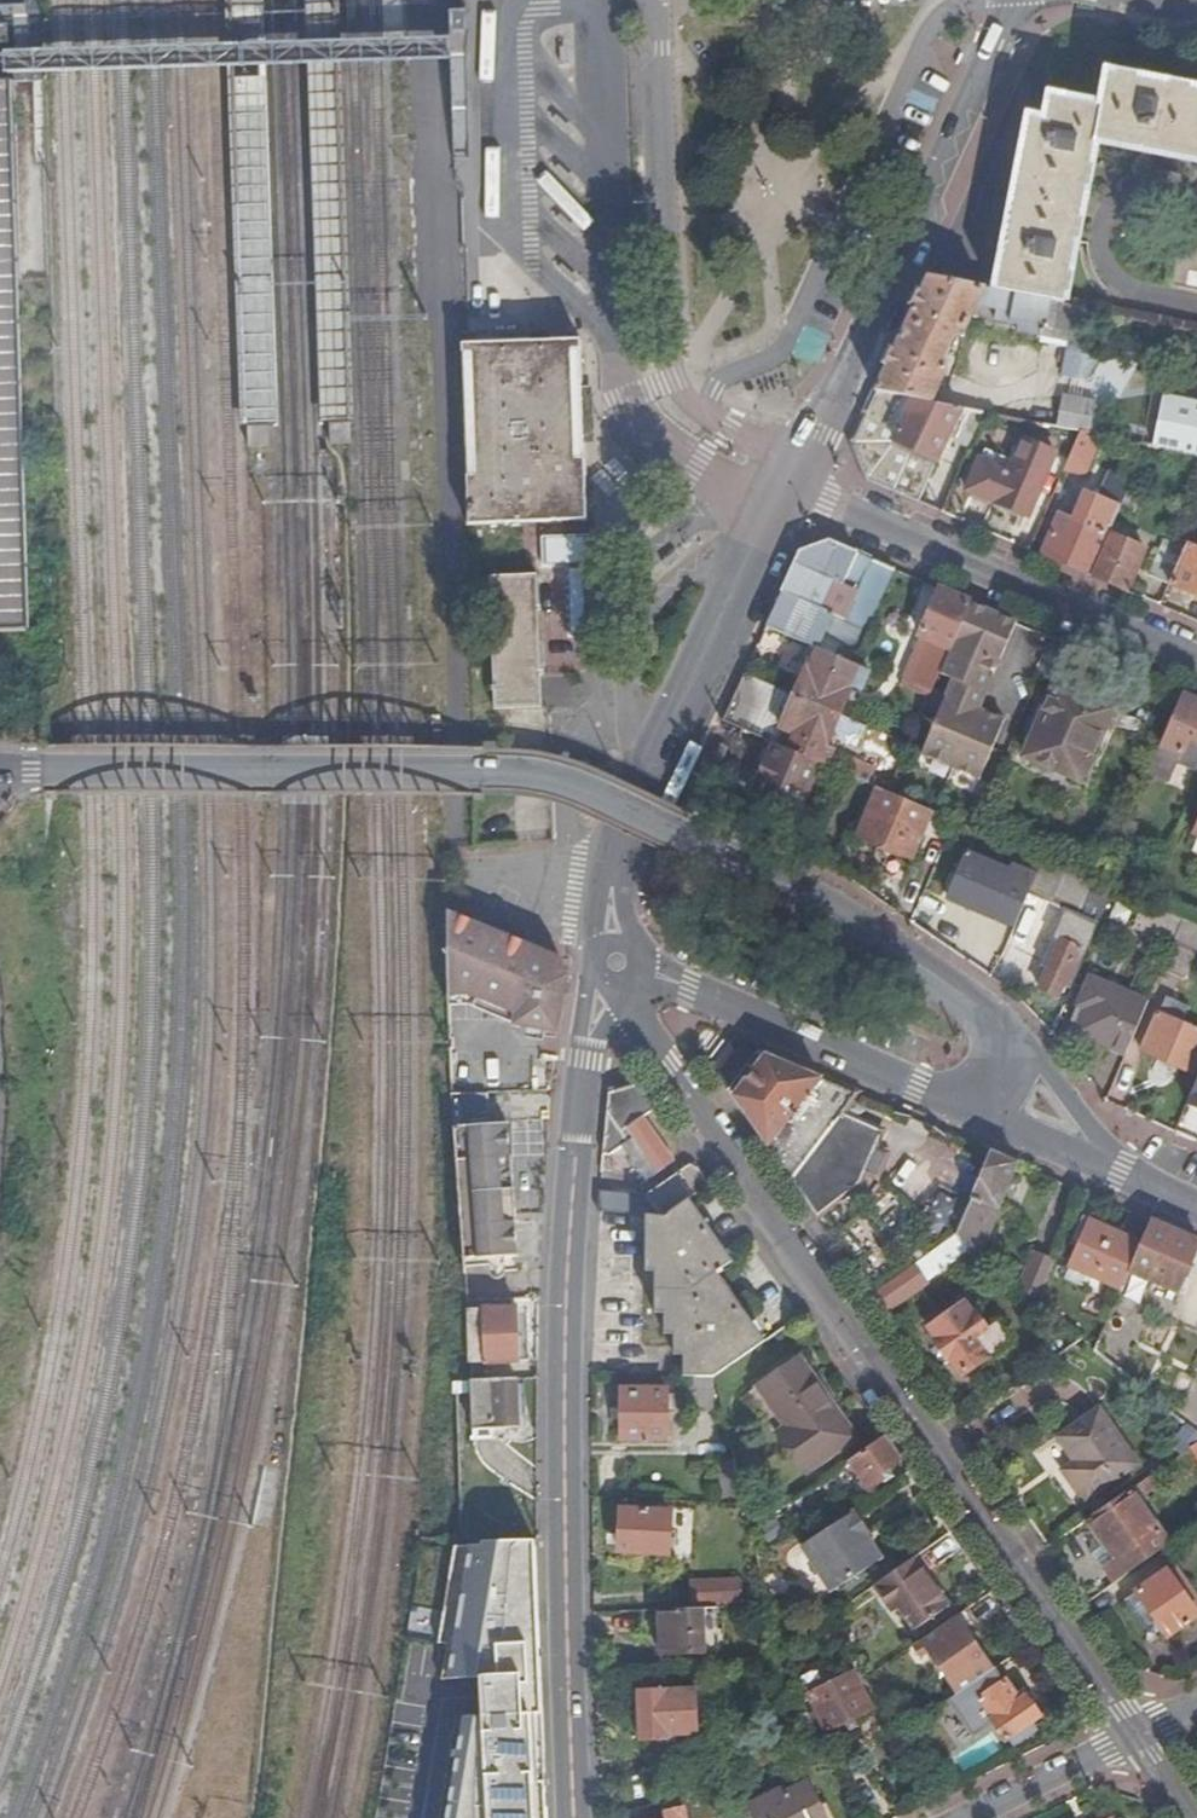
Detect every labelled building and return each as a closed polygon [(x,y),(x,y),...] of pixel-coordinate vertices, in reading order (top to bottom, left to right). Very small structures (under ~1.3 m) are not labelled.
[(239,424),(247,424),(267,423),(274,423),(261,0),(226,0),(239,424)] [(302,1),(318,392),(320,424),(324,424),(327,424),(350,423),(354,423),(336,0),(330,0),(302,1)] [(1094,142),(1196,162),(1196,91),(1191,90),(1192,86),(1169,82),(1168,85),(1139,80),(1139,75),(1114,70),(1114,75),(1107,73),(1098,117),(1094,142)] [(34,632),(22,78),(0,79),(0,633),(34,632)] [(1052,108),(1049,120),(1056,122),(1059,109),(1052,108)] [(1094,142),(1098,117),(1059,109),(1056,122),(1049,120),(1033,117),(996,289),(1062,302),(1063,295),(1069,296),(1073,273),(1068,272),(1074,242),(1079,243),(1084,219),(1079,218),(1084,188),(1090,189),(1094,166),(1089,165),(1094,142)] [(966,327),(969,320),(976,304),(991,308),(989,317),(1017,323),(1015,330),(1087,344),(1095,309),(1062,302),(996,289),(927,275),(917,299),(942,311),(941,316),(966,327)] [(917,299),(900,334),(874,392),(906,398),(914,399),(931,403),(938,386),(969,392),(972,376),(993,380),(1003,328),(969,320),(966,327),(941,316),(942,311),(917,299)] [(581,405),(579,339),(523,341),(461,343),(467,525),(585,522),(581,405)] [(1065,346),(1059,374),(1084,380),(1098,353),(1065,346)] [(874,392),(863,416),(892,429),(906,398),(874,392)] [(1062,397),(1056,427),(1082,432),(1100,435),(1119,439),(1122,424),(1102,420),(1105,404),(1062,397)] [(914,399),(900,433),(896,443),(938,462),(962,409),(931,403),(914,399)] [(1152,445),(1196,454),(1196,406),(1162,399),(1152,445)] [(863,416),(852,441),(866,481),(919,504),(938,462),(896,443),(900,433),(892,429),(863,416)] [(1082,432),(1066,466),(1083,474),(1100,435),(1082,432)] [(972,492),(1024,513),(1030,516),(1057,453),(1027,440),(1012,472),(982,459),(968,490),(972,492)] [(1020,520),(1024,513),(972,492),(969,498),(1020,520)] [(1082,499),(1072,522),(1078,525),(1088,502),(1082,499)] [(1090,578),(1108,537),(1118,515),(1088,502),(1078,525),(1072,522),(1059,517),(1042,557),(1090,578)] [(1142,552),(1108,537),(1090,578),(1125,593),(1142,552)] [(1169,583),(1184,547),(1165,539),(1150,575),(1169,583)] [(1168,586),(1196,598),(1196,547),(1186,542),(1184,547),(1169,583),(1168,586)] [(859,648),(892,572),(827,544),(799,552),(763,631),(803,648),(818,654),(832,620),(842,625),(837,637),(856,646),(859,648)] [(540,680),(536,575),(489,577),(494,711),(564,708),(563,679),(540,680)] [(901,680),(932,693),(939,675),(969,605),(937,591),(917,638),(919,639),(901,680)] [(969,605),(939,675),(953,681),(986,696),(1018,626),(969,605)] [(859,695),(868,675),(847,667),(818,654),(803,648),(796,666),(806,672),(794,700),(838,719),(850,690),(859,695)] [(986,696),(953,681),(945,699),(978,713),(986,696)] [(1054,690),(1025,759),(1080,783),(1110,714),(1054,690)] [(1182,696),(1160,747),(1180,755),(1176,763),(1196,772),(1196,702),(1182,696)] [(1003,724),(978,713),(945,699),(920,756),(977,782),(1003,724)] [(824,750),(838,719),(794,700),(779,732),(783,734),(777,747),(823,767),(830,752),(824,750)] [(823,767),(777,747),(772,745),(753,788),(799,813),(811,788),(825,793),(834,772),(823,767)] [(908,859),(928,812),(887,795),(877,790),(857,837),(908,859)] [(946,895),(990,917),(1011,873),(968,852),(946,895)] [(1086,955),(1094,936),(1079,929),(1077,934),(1068,931),(1091,882),(1042,861),(1019,912),(1054,927),(1029,988),(1056,1000),(1077,951),(1086,955)] [(1147,906),(1140,903),(1131,927),(1170,944),(1180,920),(1147,906)] [(1196,945),(1196,927),(1180,920),(1170,944),(1159,970),(1182,980),(1196,945)] [(554,960),(473,927),(463,937),(445,933),(445,1003),(515,1000),(510,1032),(542,1039),(556,1041),(566,982),(554,960)] [(1075,1033),(1124,1055),(1146,1002),(1090,978),(1078,1006),(1085,1010),(1075,1033)] [(1196,1056),(1196,1033),(1156,1014),(1133,1069),(1182,1090),(1196,1056)] [(740,1049),(715,1078),(814,1217),(838,1201),(834,1196),(842,1190),(846,1194),(859,1185),(868,1168),(879,1174),(886,1161),(875,1155),(884,1138),(845,1118),(855,1098),(740,1049)] [(608,1096),(603,1157),(609,1158),(627,1145),(635,1154),(640,1151),(657,1174),(672,1163),(643,1121),(654,1112),(636,1086),(608,1096)] [(450,1099),(462,1264),(517,1261),(515,1224),(509,1224),(505,1164),(511,1163),(510,1128),(493,1129),(490,1098),(450,1099)] [(980,1260),(1018,1167),(990,1155),(955,1240),(980,1260)] [(598,1216),(645,1219),(663,1220),(687,1202),(707,1188),(695,1171),(657,1196),(600,1193),(598,1216)] [(732,1269),(687,1202),(663,1220),(645,1219),(643,1275),(651,1275),(651,1300),(690,1301),(718,1280),(732,1269)] [(1069,1269),(1121,1292),(1126,1281),(1131,1270),(1142,1246),(1090,1224),(1069,1269)] [(1149,1278),(1179,1292),(1196,1252),(1196,1243),(1152,1224),(1142,1246),(1131,1270),(1149,1278)] [(926,1286),(913,1266),(869,1295),(883,1314),(926,1286)] [(1131,1270),(1126,1281),(1144,1289),(1149,1278),(1131,1270)] [(712,1380),(762,1344),(718,1280),(690,1301),(651,1300),(650,1317),(659,1318),(658,1340),(666,1341),(666,1362),(676,1362),(675,1379),(686,1379),(712,1380)] [(1175,1303),(1144,1289),(1126,1281),(1121,1292),(1094,1352),(1138,1387),(1175,1303)] [(466,1335),(467,1363),(516,1361),(514,1308),(464,1309),(466,1335)] [(946,1361),(949,1359),(961,1376),(1006,1346),(993,1329),(984,1334),(971,1316),(968,1318),(961,1308),(928,1330),(935,1339),(932,1341),(946,1361)] [(788,1422),(777,1429),(806,1470),(853,1437),(797,1357),(761,1382),(788,1422)] [(712,1380),(686,1379),(686,1413),(713,1413),(713,1380),(712,1380)] [(468,1383),(471,1455),(477,1455),(477,1451),(498,1451),(499,1432),(511,1432),(511,1382),(468,1383)] [(788,1422),(761,1382),(749,1390),(777,1429),(788,1422)] [(1194,1382),(1172,1414),(1194,1432),(1196,1435),(1196,1383),(1194,1382)] [(619,1442),(666,1444),(666,1393),(621,1392),(619,1442)] [(1102,1410),(1059,1439),(1076,1465),(1064,1474),(1085,1504),(1141,1467),(1102,1410)] [(1184,1456),(1192,1451),(1196,1447),(1196,1435),(1194,1432),(1177,1445),(1184,1456)] [(878,1473),(898,1460),(882,1437),(847,1460),(867,1489),(883,1479),(878,1473)] [(721,1496),(740,1493),(732,1459),(714,1463),(721,1496)] [(821,1478),(793,1496),(798,1504),(825,1485),(821,1478)] [(1168,1545),(1130,1492),(1084,1522),(1102,1546),(1091,1554),(1113,1584),(1168,1545)] [(616,1553),(664,1553),(665,1513),(617,1512),(616,1553)] [(801,1545),(815,1567),(868,1532),(855,1512),(801,1545)] [(869,1534),(868,1532),(815,1567),(830,1592),(881,1561),(866,1537),(869,1534)] [(538,1541),(454,1543),(431,1685),(499,1676),(541,1676),(538,1541)] [(947,1608),(913,1559),(875,1585),(885,1600),(888,1597),(912,1632),(947,1608)] [(1137,1592),(1161,1627),(1169,1633),(1196,1613),(1186,1597),(1191,1594),(1176,1572),(1170,1576),(1166,1571),(1137,1592)] [(690,1583),(690,1604),(725,1603),(725,1582),(690,1583)] [(1157,1630),(1161,1627),(1137,1592),(1126,1600),(1150,1633),(1157,1630)] [(700,1608),(701,1651),(718,1650),(717,1607),(700,1608)] [(701,1651),(700,1608),(658,1610),(659,1654),(701,1651)] [(929,1652),(958,1693),(968,1686),(992,1669),(966,1629),(975,1623),(966,1611),(915,1646),(923,1657),(929,1652)] [(992,1669),(968,1686),(1005,1740),(1040,1717),(1025,1696),(1018,1701),(994,1668),(992,1669)] [(817,1734),(865,1709),(845,1672),(830,1680),(827,1674),(815,1681),(810,1673),(807,1672),(797,1677),(815,1710),(807,1714),(817,1734)] [(541,1676),(499,1676),(499,1697),(499,1716),(517,1716),(541,1716),(541,1695),(541,1676)] [(637,1693),(638,1741),(695,1740),(693,1692),(637,1693)] [(786,1708),(792,1720),(807,1713),(801,1701),(786,1708)] [(891,1724),(897,1735),(915,1723),(908,1712),(891,1724)] [(796,1769),(831,1760),(817,1734),(807,1714),(807,1713),(792,1720),(779,1727),(796,1769)] [(541,1773),(541,1716),(517,1716),(499,1716),(465,1715),(448,1817),(540,1817),(541,1773)] [(668,1790),(682,1788),(681,1772),(667,1773),(668,1790)] [(816,1804),(805,1781),(783,1790),(781,1784),(747,1801),(755,1817),(822,1817),(816,1804)] [(816,1804),(822,1817),(832,1817),(823,1800),(816,1804)] [(680,1808),(662,1812),(663,1817),(683,1817),(680,1808)]
